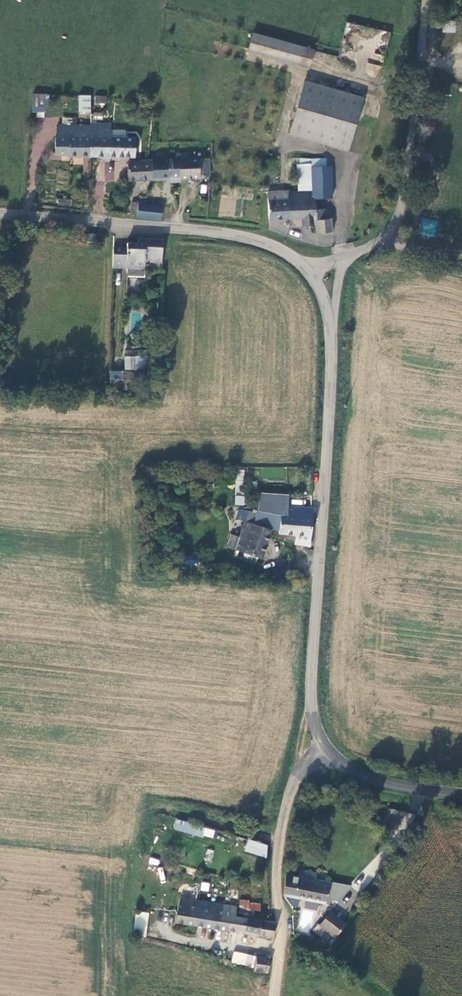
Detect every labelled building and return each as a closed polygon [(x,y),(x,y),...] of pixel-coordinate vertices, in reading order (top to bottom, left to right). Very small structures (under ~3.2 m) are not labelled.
[(304,75),(312,47),(215,20),(205,58),(242,68),(245,60),(304,75)] [(455,32),(455,21),(443,21),(443,32),(455,32)] [(366,64),(365,76),(379,77),(380,65),(366,64)] [(329,87),(304,79),(290,132),(348,148),(359,109),(378,115),(384,94),(332,78),(329,87)] [(48,94),(33,93),(31,115),(46,116),(48,94)] [(89,95),(77,95),(77,110),(89,110),(89,95)] [(95,103),(105,104),(106,96),(95,95),(95,103)] [(62,116),(62,125),(74,125),(74,116),(62,116)] [(89,157),(109,156),(110,137),(108,123),(98,123),(98,137),(90,137),(89,157)] [(90,125),(90,137),(98,137),(98,123),(90,124),(90,125)] [(54,157),(67,157),(67,137),(84,137),(84,125),(74,125),(62,125),(56,125),(56,136),(55,139),(54,157)] [(109,156),(135,156),(134,136),(110,137),(109,156)] [(67,157),(89,157),(90,137),(84,137),(67,137),(67,157)] [(326,163),(327,154),(312,154),(312,164),(326,163)] [(151,178),(200,178),(199,158),(184,157),(152,158),(151,178)] [(128,178),(151,178),(152,158),(139,158),(139,160),(128,161),(128,178)] [(113,162),(99,161),(97,180),(112,181),(113,162)] [(331,163),(326,163),(312,164),(312,165),(312,186),(312,194),(316,194),(331,193),(331,163)] [(312,194),(312,186),(286,188),(286,196),(268,196),(268,215),(303,214),(304,222),(317,221),(317,227),(332,226),(332,214),(327,214),(316,214),(316,197),(316,194),(312,194)] [(267,188),(268,196),(286,196),(286,188),(267,188)] [(147,205),(147,198),(139,197),(139,203),(138,214),(138,216),(159,218),(161,207),(147,205)] [(327,197),(316,197),(316,214),(327,214),(327,197)] [(376,215),(362,214),(361,222),(375,224),(376,215)] [(435,236),(437,219),(420,218),(419,234),(435,236)] [(125,246),(111,245),(110,266),(124,267),(123,275),(143,276),(143,261),(161,262),(161,260),(163,238),(144,237),(144,242),(136,242),(125,241),(125,246)] [(147,350),(125,350),(124,369),(146,370),(147,350)] [(142,371),(118,371),(118,386),(142,386),(142,371)] [(235,492),(242,492),(244,469),(237,469),(235,492)] [(283,504),(285,499),(258,490),(253,506),(257,507),(268,510),(276,513),(283,515),(285,513),(292,513),(292,504),(283,504)] [(235,494),(235,504),(244,505),(245,495),(235,494)] [(276,528),(276,531),(305,533),(308,504),(292,504),(292,513),(285,513),(283,515),(276,513),(276,528)] [(265,526),(276,528),(276,513),(268,510),(257,507),(253,506),(251,510),(248,520),(265,526)] [(248,520),(251,510),(244,508),(241,518),(242,519),(248,520)] [(225,530),(224,534),(221,543),(240,549),(251,552),(256,554),(263,532),(265,526),(248,520),(242,519),(241,518),(239,518),(234,533),(225,530)] [(249,559),(251,552),(240,549),(238,555),(249,559)] [(297,568),(294,567),(290,569),(289,571),(290,574),(293,576),(296,575),(298,571),(297,568)] [(211,839),(214,830),(175,819),(170,837),(178,840),(180,830),(211,839)] [(238,831),(236,844),(252,849),(253,836),(238,831)] [(316,879),(317,874),(315,873),(300,870),(298,878),(285,874),(283,892),(283,894),(323,904),(327,900),(332,882),(316,879)] [(201,881),(200,891),(209,892),(210,882),(201,881)] [(337,905),(354,886),(332,882),(327,900),(337,905)] [(189,894),(170,889),(166,906),(164,911),(164,917),(184,921),(189,894)] [(184,921),(202,924),(205,909),(199,907),(201,897),(189,894),(184,921)] [(202,924),(216,927),(219,911),(213,909),(214,900),(201,897),(199,907),(205,909),(202,924)] [(218,927),(234,930),(237,913),(229,911),(225,910),(226,903),(214,900),(213,909),(219,911),(216,927),(218,927)] [(238,909),(260,912),(261,902),(239,900),(238,909)] [(339,912),(327,902),(306,928),(318,938),(323,932),(326,935),(337,921),(334,918),(339,912)] [(144,913),(131,911),(130,917),(143,919),(144,913)] [(234,930),(248,933),(251,916),(237,913),(234,930)] [(262,918),(251,916),(248,933),(263,936),(265,919),(262,918)] [(143,919),(130,917),(129,924),(142,925),(143,919)] [(222,948),(219,958),(229,962),(231,950),(222,948)] [(240,952),(232,950),(230,962),(238,965),(240,952)] [(259,954),(245,951),(243,966),(256,969),(259,954)]
